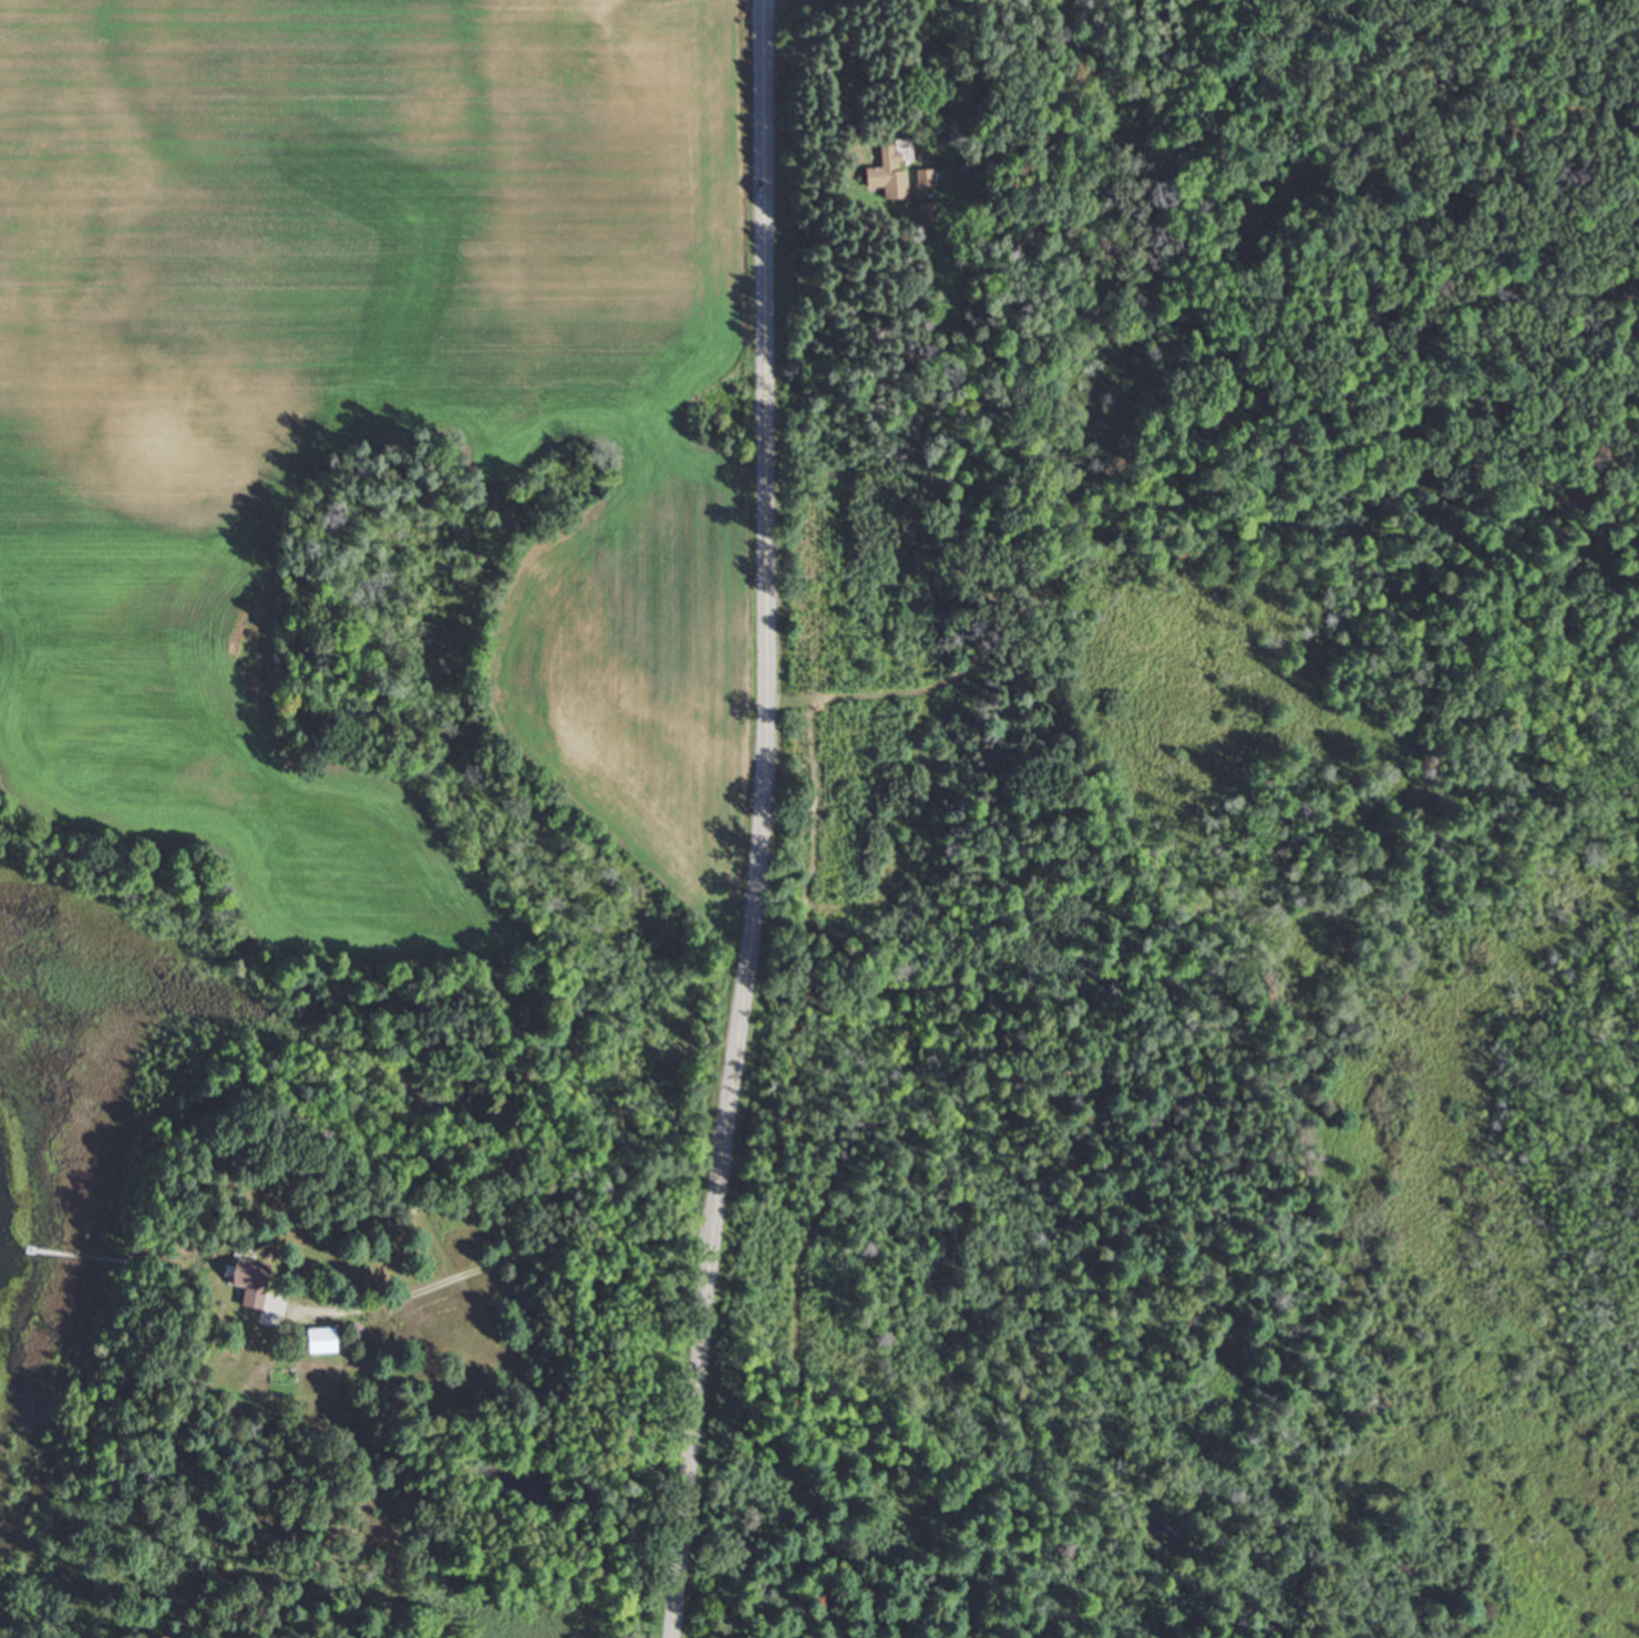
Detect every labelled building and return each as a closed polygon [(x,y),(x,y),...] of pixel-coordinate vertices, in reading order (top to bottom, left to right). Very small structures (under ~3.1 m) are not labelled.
[(905,170),(894,170),(893,156),(892,143),(878,143),(879,168),(862,169),(863,199),(906,197),(905,170)] [(915,187),(932,187),(932,169),(915,169),(915,187)] [(233,1286),(242,1287),(239,1305),(263,1310),(272,1265),(238,1259),(233,1286)] [(339,1354),(339,1328),(308,1328),(308,1354),(339,1354)]
